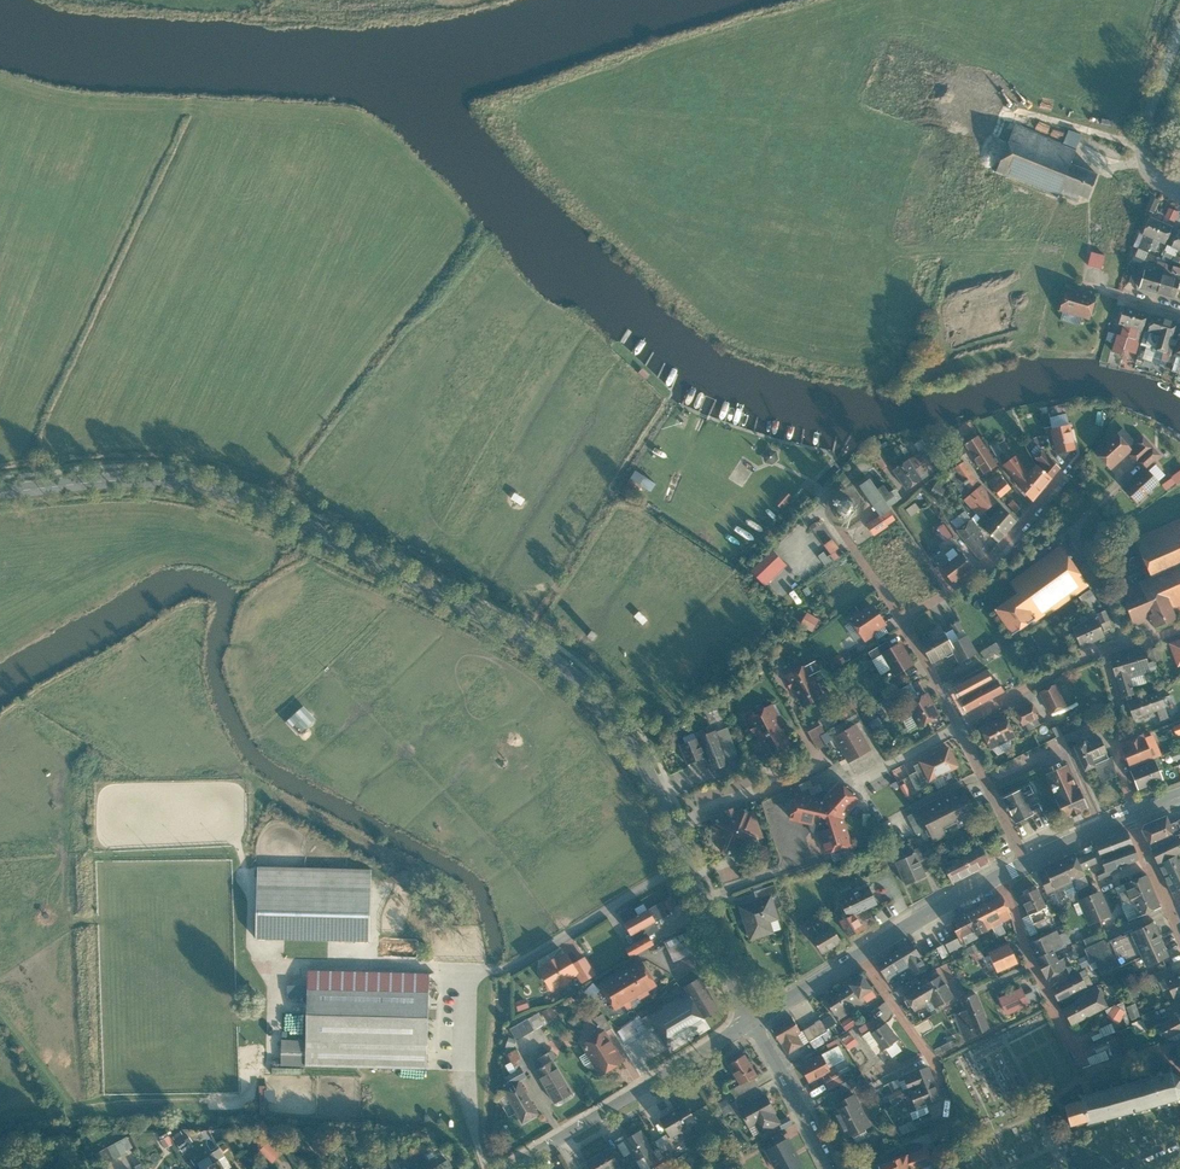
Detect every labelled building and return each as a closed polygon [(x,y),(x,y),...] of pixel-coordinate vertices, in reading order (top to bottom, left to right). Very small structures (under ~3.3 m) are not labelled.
[(1076,148),(1016,124),(997,171),(1058,197),(1059,194),(1077,201),(1080,195),(1088,199),(1097,173),(1071,162),(1076,148)] [(1159,200),(1151,197),(1146,208),(1153,212),(1159,200)] [(1178,212),(1170,208),(1166,217),(1175,221),(1178,212)] [(1155,239),(1163,222),(1151,217),(1144,234),(1155,239)] [(1155,239),(1165,244),(1173,227),(1163,222),(1155,239)] [(1179,250),(1179,229),(1172,246),(1177,249),(1179,250)] [(1146,236),(1140,248),(1149,252),(1155,241),(1146,236)] [(1157,256),(1149,252),(1145,260),(1154,264),(1157,256)] [(1174,255),(1166,252),(1163,258),(1171,261),(1174,255)] [(1088,255),(1086,265),(1102,268),(1104,258),(1088,255)] [(1167,264),(1158,261),(1156,267),(1165,270),(1167,264)] [(1141,268),(1134,266),(1130,281),(1137,283),(1141,268)] [(1164,275),(1145,269),(1140,288),(1159,293),(1164,275)] [(1164,275),(1159,293),(1175,298),(1179,281),(1179,279),(1164,275)] [(1096,296),(1067,288),(1060,311),(1089,320),(1096,296)] [(1124,325),(1131,327),(1136,309),(1123,305),(1118,324),(1124,325)] [(1136,309),(1131,327),(1138,329),(1142,330),(1148,312),(1136,309)] [(1160,334),(1165,317),(1155,314),(1150,331),(1160,334)] [(1164,352),(1166,353),(1169,344),(1176,321),(1165,317),(1160,334),(1156,350),(1164,352)] [(1131,327),(1124,325),(1122,334),(1118,333),(1113,352),(1123,354),(1124,350),(1131,327)] [(1136,339),(1138,329),(1131,327),(1124,350),(1136,353),(1139,340),(1136,339)] [(1169,362),(1174,345),(1169,344),(1166,353),(1164,352),(1162,360),(1169,362)] [(1179,357),(1179,353),(1175,352),(1177,346),(1174,345),(1169,362),(1174,364),(1176,356),(1179,357)] [(1154,358),(1147,356),(1144,364),(1151,366),(1154,358)] [(1049,413),(1041,415),(1044,428),(1052,426),(1049,413)] [(419,417),(414,423),(423,431),(429,425),(419,417)] [(1076,449),(1070,425),(1050,430),(1056,454),(1076,449)] [(1116,433),(1094,453),(1111,471),(1133,451),(1116,433)] [(1046,435),(1034,438),(1036,449),(1048,446),(1046,435)] [(997,466),(978,436),(965,445),(984,474),(997,466)] [(1161,455),(1144,436),(1136,443),(1139,447),(1130,455),(1144,471),(1161,455)] [(996,441),(990,445),(996,455),(1003,451),(996,441)] [(906,445),(895,447),(902,458),(911,452),(906,445)] [(893,447),(885,452),(891,463),(900,458),(893,447)] [(929,448),(910,460),(924,480),(942,468),(929,448)] [(888,466),(878,450),(870,455),(881,471),(888,466)] [(1040,464),(1038,466),(1053,478),(1060,469),(1042,451),(1035,459),(1040,464)] [(1033,502),(1053,478),(1038,466),(1037,464),(1029,472),(1016,456),(1003,467),(1019,485),(1018,486),(1033,502)] [(753,464),(741,457),(727,479),(739,486),(753,464)] [(924,480),(910,460),(894,471),(908,491),(924,480)] [(979,484),(964,462),(947,474),(962,496),(979,484)] [(1137,476),(1124,488),(1138,505),(1151,492),(1150,491),(1160,483),(1148,469),(1139,478),(1137,476)] [(633,470),(628,480),(649,491),(655,482),(633,470)] [(1172,477),(1177,484),(1179,482),(1179,472),(1172,477)] [(878,491),(870,480),(861,487),(882,516),(868,525),(876,536),(890,527),(889,525),(897,520),(892,513),(894,512),(891,507),(878,491)] [(994,490),(1001,498),(1011,489),(1004,481),(994,490)] [(945,490),(936,485),(931,493),(940,498),(945,490)] [(885,486),(878,491),(891,507),(900,501),(894,493),(891,495),(885,486)] [(981,486),(964,501),(979,518),(996,503),(981,486)] [(517,489),(512,496),(522,503),(527,496),(517,489)] [(786,491),(775,503),(784,511),(794,499),(786,491)] [(1010,497),(1005,502),(1015,513),(1020,508),(1010,497)] [(999,543),(1016,522),(1000,508),(990,520),(984,514),(977,523),(999,543)] [(742,522),(762,533),(766,527),(746,515),(742,522)] [(1120,591),(1135,628),(1151,621),(1155,631),(1179,622),(1177,617),(1179,616),(1179,519),(1135,539),(1152,578),(1120,591)] [(971,520),(956,531),(979,561),(991,552),(980,538),(983,535),(971,520)] [(826,524),(815,530),(820,538),(830,532),(826,524)] [(951,535),(944,525),(938,529),(945,539),(951,535)] [(831,538),(822,544),(828,554),(838,548),(831,538)] [(1060,547),(1009,582),(1018,595),(994,611),(1013,637),(1036,620),(1037,621),(1046,615),(1048,616),(1089,586),(1060,547)] [(774,551),(753,572),(767,586),(788,566),(774,551)] [(942,552),(931,560),(939,571),(950,563),(942,552)] [(942,570),(954,585),(973,569),(961,555),(942,570)] [(900,606),(920,597),(917,591),(931,584),(923,568),(909,575),(908,572),(888,581),(900,606)] [(1100,606),(1090,590),(1080,597),(1090,612),(1100,606)] [(17,597),(12,606),(27,614),(32,605),(17,597)] [(889,626),(874,604),(862,613),(860,611),(849,619),(867,643),(877,636),(876,634),(889,626)] [(639,608),(632,614),(642,624),(648,618),(639,608)] [(1110,621),(1106,611),(1097,614),(1101,624),(1110,621)] [(821,620),(809,614),(802,627),(814,633),(821,620)] [(1096,619),(1073,629),(1082,649),(1105,639),(1096,619)] [(963,630),(958,622),(950,626),(956,634),(963,630)] [(932,665),(953,654),(950,645),(944,634),(933,640),(931,636),(920,642),(932,665)] [(966,636),(950,645),(953,654),(959,665),(977,655),(966,636)] [(1169,644),(1178,668),(1179,667),(1179,640),(1169,644)] [(875,661),(882,657),(893,650),(889,642),(871,654),(875,661)] [(916,666),(902,644),(893,650),(882,657),(896,678),(916,666)] [(981,653),(985,661),(1001,652),(996,644),(981,653)] [(1144,650),(1111,660),(1122,699),(1135,695),(1131,680),(1151,674),(1144,650)] [(835,668),(845,661),(840,653),(829,659),(835,668)] [(811,663),(785,677),(795,696),(797,695),(805,709),(826,697),(818,684),(821,682),(811,663)] [(987,671),(953,689),(966,714),(1004,694),(998,681),(993,684),(987,671)] [(913,685),(900,692),(908,706),(921,698),(913,685)] [(1056,685),(1039,694),(1050,716),(1067,707),(1056,685)] [(1128,704),(1135,721),(1158,712),(1161,721),(1179,714),(1179,685),(1128,704)] [(942,717),(929,694),(908,706),(920,729),(942,717)] [(773,705),(746,719),(757,742),(761,740),(769,757),(792,746),(783,729),(785,729),(773,705)] [(1031,705),(1015,712),(1022,727),(1038,719),(1031,705)] [(304,707),(286,723),(299,736),(316,720),(304,707)] [(847,707),(839,711),(845,722),(853,717),(847,707)] [(719,710),(708,714),(712,724),(723,720),(719,710)] [(846,722),(850,729),(858,725),(861,730),(866,726),(859,715),(846,722)] [(1005,717),(980,729),(990,751),(1015,739),(1005,717)] [(880,718),(872,723),(878,733),(886,728),(880,718)] [(824,724),(808,730),(815,749),(831,742),(824,724)] [(850,729),(835,738),(850,764),(873,750),(861,730),(858,725),(850,729)] [(717,732),(680,745),(688,767),(707,761),(712,772),(729,766),(717,732)] [(1122,749),(1130,770),(1158,758),(1156,751),(1168,746),(1163,732),(1146,739),(1144,735),(1122,743),(1125,749),(1122,749)] [(1085,742),(1074,747),(1086,775),(1097,770),(1103,784),(1118,777),(1113,758),(1109,760),(1101,739),(1086,745),(1085,742)] [(954,768),(946,751),(918,764),(926,781),(954,768)] [(1172,754),(1175,762),(1179,760),(1179,751),(1172,754)] [(1156,762),(1131,772),(1139,792),(1164,782),(1156,762)] [(1088,810),(1067,767),(1043,779),(1064,822),(1088,810)] [(862,802),(841,784),(825,801),(798,795),(792,823),(811,827),(812,833),(817,836),(822,838),(828,856),(855,848),(846,820),(862,802)] [(1030,787),(1004,800),(1016,826),(1017,825),(1042,813),(1039,805),(1034,807),(1028,796),(1033,794),(1030,787)] [(966,788),(956,793),(969,819),(972,825),(982,819),(966,788)] [(956,793),(944,798),(957,824),(969,819),(956,793)] [(944,798),(933,804),(946,830),(957,824),(944,798)] [(933,804),(920,811),(930,830),(937,844),(950,837),(946,830),(933,804)] [(728,817),(720,820),(721,825),(712,828),(723,856),(732,852),(734,856),(758,847),(757,843),(765,840),(755,811),(746,814),(745,810),(736,813),(735,809),(727,812),(728,817)] [(930,830),(920,811),(908,817),(918,836),(930,830)] [(1150,846),(1170,836),(1169,834),(1179,830),(1179,825),(1177,819),(1171,821),(1167,812),(1143,821),(1142,827),(1150,846)] [(1127,828),(1095,841),(1098,847),(1102,859),(1105,866),(1107,870),(1138,858),(1127,828)] [(1157,861),(1179,850),(1179,835),(1179,832),(1170,836),(1150,846),(1157,861)] [(1098,847),(1076,856),(1082,868),(1102,859),(1098,847)] [(918,855),(921,863),(929,860),(924,848),(916,851),(918,855)] [(982,848),(946,867),(956,885),(992,866),(982,848)] [(1157,861),(1175,897),(1179,895),(1179,850),(1157,861)] [(1073,851),(1043,864),(1045,867),(1037,870),(1046,891),(1053,888),(1059,901),(1065,892),(1062,884),(1084,873),(1082,868),(1076,856),(1073,851)] [(918,855),(898,864),(908,887),(928,878),(921,863),(918,855)] [(372,868),(257,866),(256,936),(371,938),(372,868)] [(1107,870),(1105,866),(1096,870),(1099,878),(1108,874),(1107,870)] [(1160,906),(1146,872),(1123,881),(1137,916),(1160,906)] [(755,893),(758,902),(773,897),(773,899),(779,897),(776,886),(755,893)] [(870,886),(841,900),(851,920),(858,917),(880,906),(870,886)] [(1045,905),(1037,886),(1019,894),(1028,912),(1045,905)] [(1111,913),(1100,888),(1077,898),(1087,923),(1111,913)] [(1000,893),(988,900),(999,921),(1005,918),(1011,915),(1008,910),(1010,909),(1004,896),(1002,897),(1000,893)] [(758,902),(740,908),(751,943),(776,935),(772,924),(781,921),(773,899),(773,897),(758,902)] [(620,912),(637,940),(646,934),(648,936),(660,928),(656,921),(670,912),(662,900),(636,914),(631,905),(620,912)] [(961,941),(999,921),(988,900),(953,918),(957,924),(953,926),(961,941)] [(815,927),(821,924),(817,917),(807,922),(811,930),(815,927)] [(858,917),(851,920),(843,924),(852,939),(866,932),(858,917)] [(1043,917),(1033,922),(1035,928),(1046,923),(1043,917)] [(1169,954),(1153,919),(1130,930),(1141,954),(1146,964),(1169,954)] [(843,945),(827,920),(821,924),(815,927),(820,936),(814,940),(825,956),(843,945)] [(1072,925),(1064,929),(1067,935),(1074,931),(1075,931),(1072,925)] [(1055,930),(1029,942),(1045,977),(1063,969),(1062,966),(1068,963),(1065,956),(1058,959),(1053,949),(1062,945),(1055,930)] [(1141,954),(1130,930),(1107,939),(1106,937),(1087,946),(1084,947),(1090,962),(1095,959),(1101,972),(1141,954)] [(1087,946),(1106,937),(1103,930),(1084,938),(1087,946)] [(1074,931),(1067,935),(1064,936),(1068,946),(1078,941),(1074,931)] [(637,940),(626,946),(632,956),(652,944),(648,936),(646,934),(637,940)] [(670,949),(683,943),(680,936),(667,941),(670,949)] [(956,937),(945,942),(949,950),(960,945),(956,937)] [(670,949),(675,960),(695,952),(690,940),(683,943),(670,949)] [(911,940),(875,961),(888,982),(910,968),(913,974),(927,966),(911,940)] [(1008,941),(988,950),(997,970),(1017,961),(1008,941)] [(979,948),(976,942),(962,948),(964,954),(979,948)] [(942,943),(937,946),(942,956),(948,953),(942,943)] [(566,951),(539,967),(551,988),(577,973),(579,972),(573,962),(566,951)] [(585,955),(573,962),(579,972),(577,973),(582,981),(596,973),(585,955)] [(642,959),(629,967),(644,992),(657,984),(642,959)] [(1164,977),(1174,973),(1170,964),(1148,974),(1152,983),(1164,977)] [(629,967),(615,975),(630,1000),(644,992),(629,967)] [(1164,977),(1175,1000),(1179,998),(1179,970),(1174,973),(1164,977)] [(429,972),(306,971),(304,1066),(428,1068),(429,972)] [(1079,971),(1051,985),(1059,1000),(1086,986),(1079,971)] [(847,982),(848,983),(857,996),(871,986),(861,972),(847,982)] [(902,991),(914,1009),(929,1000),(934,1006),(953,994),(940,972),(921,983),(920,981),(902,991)] [(615,975),(601,983),(617,1008),(630,1000),(615,975)] [(657,999),(638,1012),(647,1029),(654,1025),(671,1051),(710,1027),(704,1017),(720,1007),(700,976),(683,985),(687,991),(661,1006),(657,999)] [(597,982),(589,988),(594,995),(602,989),(597,982)] [(848,983),(824,999),(838,1019),(862,1003),(857,996),(848,983)] [(1076,1000),(1062,1007),(1071,1023),(1108,1005),(1097,983),(1073,995),(1076,1000)] [(1021,986),(998,996),(1006,1013),(1028,1003),(1021,986)] [(989,1028),(975,992),(960,998),(963,1008),(955,1011),(965,1038),(989,1028)] [(527,997),(515,1000),(518,1009),(529,1006),(527,997)] [(1114,1003),(1106,1015),(1118,1023),(1125,1010),(1114,1003)] [(1135,1003),(1127,1006),(1131,1018),(1140,1015),(1135,1003)] [(551,1006),(542,1010),(548,1020),(556,1015),(551,1006)] [(1154,1009),(1141,1014),(1147,1027),(1159,1021),(1154,1009)] [(538,1012),(510,1027),(516,1038),(545,1023),(538,1012)] [(600,1032),(604,1029),(610,1025),(602,1013),(591,1019),(600,1032)] [(1160,1023),(1167,1037),(1179,1031),(1179,1021),(1177,1014),(1160,1023)] [(790,1015),(771,1026),(786,1053),(791,1050),(806,1041),(800,1031),(790,1015)] [(869,1033),(878,1027),(871,1017),(860,1025),(867,1034),(869,1033)] [(820,1019),(800,1031),(806,1041),(809,1040),(826,1030),(820,1019)] [(898,1038),(886,1021),(878,1027),(869,1033),(882,1050),(898,1038)] [(600,1032),(581,1043),(601,1074),(624,1060),(604,1029),(600,1032)] [(1112,1031),(1082,1045),(1087,1057),(1118,1043),(1112,1031)] [(857,1041),(851,1033),(843,1039),(849,1047),(857,1041)] [(956,1038),(935,1049),(937,1053),(958,1043),(956,1038)] [(806,1041),(791,1050),(796,1059),(814,1049),(809,1040),(806,1041)] [(837,1046),(799,1065),(808,1081),(830,1069),(828,1066),(843,1058),(837,1046)] [(505,1076),(509,1084),(519,1079),(519,1080),(531,1073),(517,1048),(508,1053),(513,1063),(507,1066),(510,1072),(505,1076)] [(759,1074),(746,1053),(729,1063),(742,1084),(755,1077),(759,1074)] [(573,1091),(554,1059),(535,1070),(555,1102),(573,1091)] [(935,1082),(929,1065),(903,1075),(910,1092),(935,1082)] [(1081,1092),(1082,1095),(1063,1102),(1069,1122),(1088,1117),(1090,1121),(1178,1096),(1179,1093),(1179,1073),(1169,1067),(1093,1089),(1091,1082),(1086,1083),(1082,1084),(1083,1091),(1081,1092)] [(838,1072),(823,1079),(828,1088),(842,1081),(838,1072)] [(838,1083),(842,1092),(857,1085),(853,1076),(838,1083)] [(735,1100),(740,1107),(765,1093),(755,1077),(742,1084),(732,1089),(737,1099),(735,1100)] [(519,1080),(519,1079),(509,1084),(503,1088),(522,1122),(538,1113),(519,1080)] [(941,1098),(935,1082),(910,1092),(916,1107),(941,1098)] [(901,1089),(887,1096),(890,1102),(904,1095),(901,1089)] [(765,1093),(740,1107),(751,1127),(756,1124),(762,1134),(782,1123),(765,1093)] [(870,1126),(854,1094),(834,1103),(837,1107),(831,1110),(845,1138),(870,1126)] [(727,1096),(717,1102),(725,1115),(735,1108),(727,1096)] [(687,1101),(660,1117),(672,1137),(698,1121),(687,1101)] [(928,1112),(911,1119),(915,1127),(932,1120),(928,1112)] [(915,1127),(911,1119),(897,1124),(901,1133),(915,1127)] [(949,1122),(930,1131),(936,1145),(956,1137),(949,1122)] [(188,1127),(176,1135),(185,1148),(197,1140),(188,1127)] [(654,1149),(642,1129),(626,1139),(638,1159),(654,1149)] [(666,1133),(655,1140),(662,1151),(673,1145),(666,1133)] [(167,1135),(159,1140),(164,1148),(172,1143),(167,1135)] [(623,1135),(615,1139),(624,1156),(633,1151),(623,1135)] [(125,1136),(95,1153),(101,1165),(131,1148),(125,1136)] [(362,1138),(351,1142),(355,1152),(366,1148),(362,1138)] [(776,1168),(795,1168),(802,1166),(788,1138),(766,1149),(776,1168)] [(267,1141),(259,1150),(272,1162),(280,1153),(267,1141)] [(393,1156),(397,1164),(417,1152),(415,1148),(413,1149),(411,1147),(408,1148),(406,1144),(391,1153),(393,1156)] [(588,1160),(594,1168),(623,1168),(610,1147),(588,1160)] [(878,1165),(879,1168),(935,1168),(927,1147),(878,1165)] [(409,1164),(412,1168),(441,1168),(430,1151),(409,1164)] [(393,1156),(388,1159),(393,1168),(401,1168),(397,1164),(393,1156)] [(249,1168),(251,1159),(240,1157),(238,1166),(249,1168)] [(206,1168),(225,1168),(221,1161),(206,1168)]
